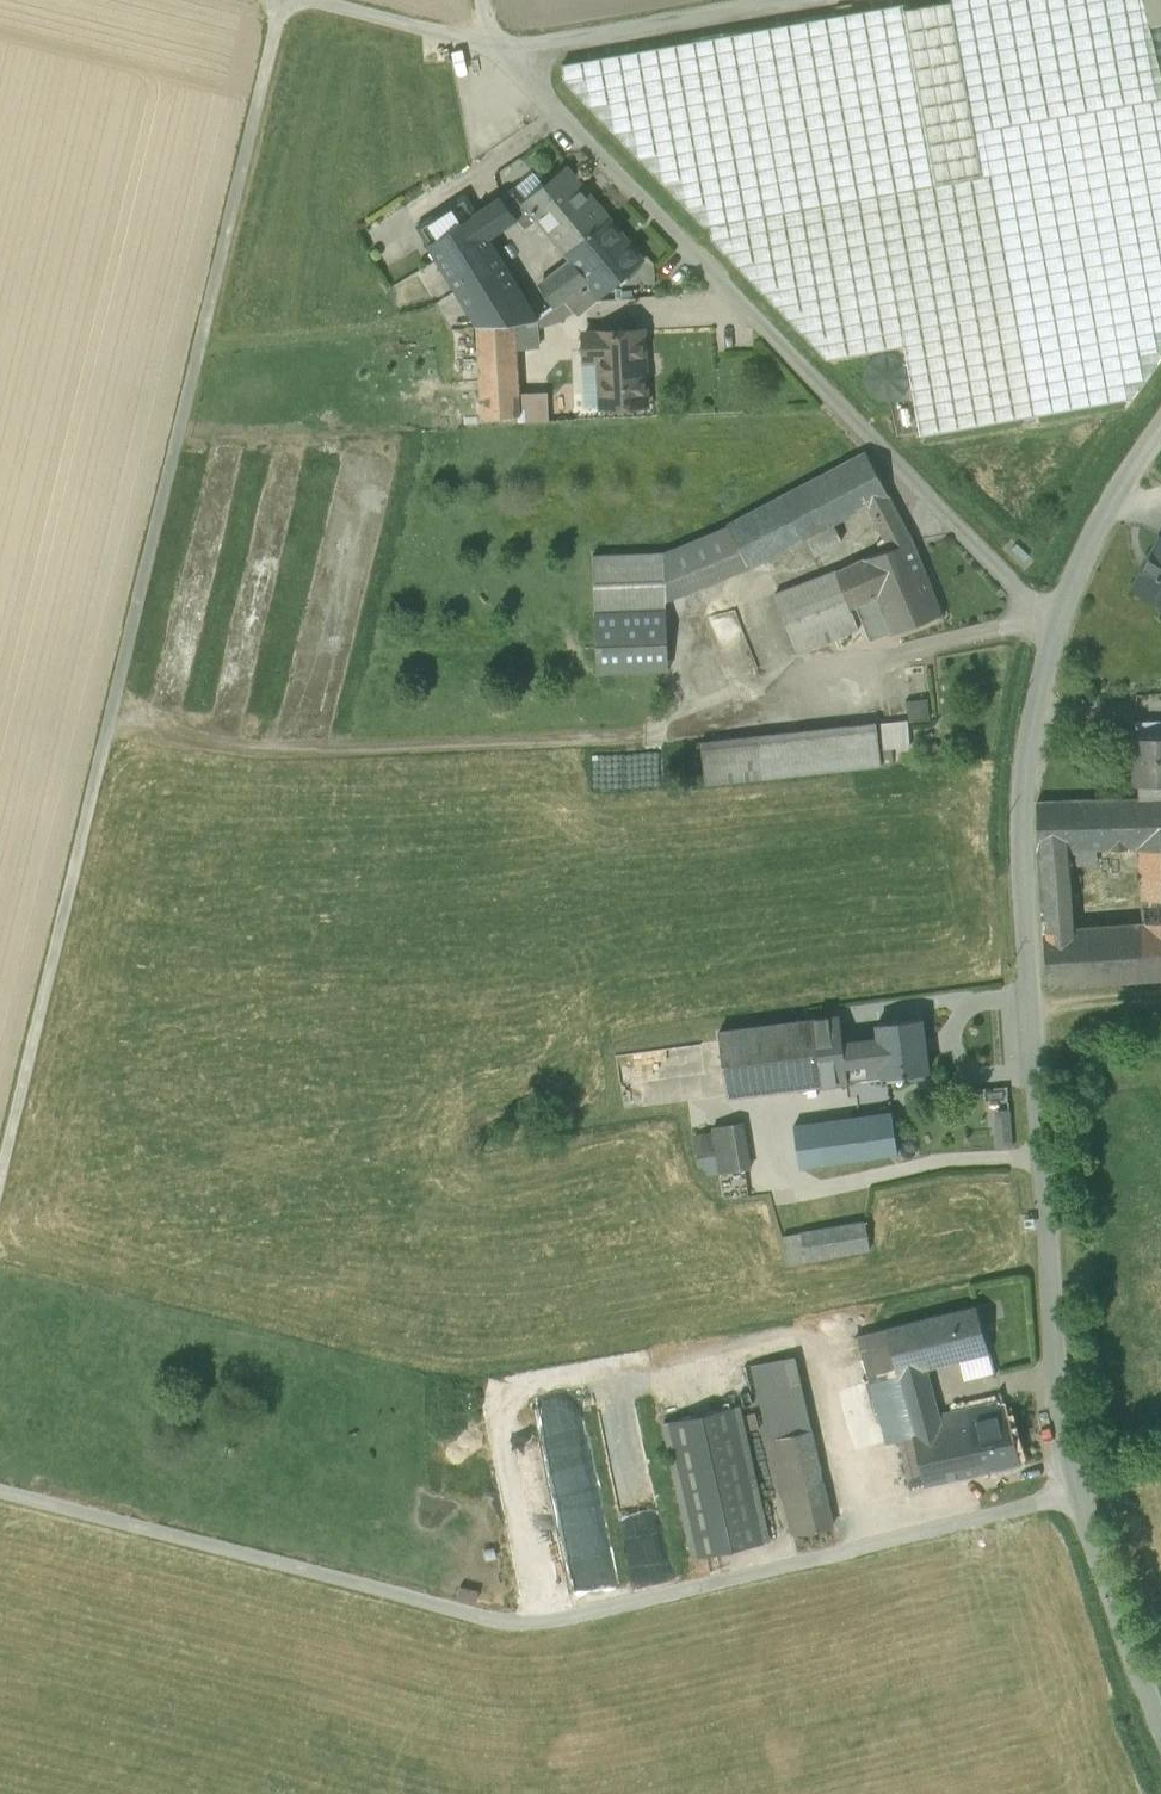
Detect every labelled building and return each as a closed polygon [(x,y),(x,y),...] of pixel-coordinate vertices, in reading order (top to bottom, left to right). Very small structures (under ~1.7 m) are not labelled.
[(951,1),(986,175),(1004,253),(1160,215),(1160,0),(1144,0),(1143,0),(951,0),(951,1)] [(903,3),(561,64),(564,80),(705,226),(709,226),(986,175),(951,1),(904,9),(903,3)] [(641,260),(566,170),(528,203),(533,210),(573,259),(590,281),(564,300),(572,311),(577,316),(641,260)] [(1004,253),(986,175),(709,226),(712,240),(827,360),(906,345),(922,435),(1132,398),(1160,357),(1160,215),(1004,253)] [(516,188),(500,199),(517,220),(533,210),(528,203),(516,188)] [(466,194),(417,226),(428,245),(475,215),(477,214),(466,194)] [(477,214),(475,215),(489,239),(517,220),(500,199),(477,214)] [(475,215),(428,245),(477,326),(534,321),(535,320),(536,319),(489,239),(475,215)] [(540,286),(556,305),(564,300),(590,281),(573,259),(540,286)] [(536,319),(535,320),(536,327),(560,320),(572,311),(564,300),(556,305),(536,319)] [(534,321),(477,326),(478,345),(516,342),(517,348),(537,348),(536,327),(535,320),(534,321)] [(643,330),(584,333),(585,359),(582,359),(584,408),(646,405),(643,330)] [(516,342),(478,345),(483,416),(521,414),(517,348),(516,342)] [(866,454),(783,498),(805,539),(835,524),(871,506),(889,496),(866,454)] [(889,496),(871,506),(871,507),(872,506),(882,528),(890,549),(913,540),(889,496)] [(783,498),(729,526),(750,567),(805,539),(783,498)] [(835,524),(805,539),(815,558),(816,558),(816,557),(843,542),(835,524)] [(693,540),(663,553),(665,598),(681,595),(750,567),(729,526),(693,540)] [(1160,538),(1133,588),(1160,603),(1160,538)] [(890,549),(863,559),(878,597),(856,607),(869,642),(941,615),(913,540),(890,549)] [(663,553),(592,556),(595,616),(666,612),(665,598),(663,553)] [(863,559),(825,577),(823,573),(774,597),(797,656),(859,631),(851,609),(856,607),(878,597),(863,559)] [(666,612),(595,616),(597,673),(668,669),(666,612)] [(929,705),(910,707),(912,722),(931,719),(929,705)] [(910,721),(884,723),(886,749),(911,747),(910,721)] [(1136,721),(1136,735),(1160,734),(1160,721),(1136,721)] [(879,723),(759,733),(759,734),(762,777),(883,767),(879,723)] [(759,734),(702,738),(705,782),(762,777),(759,734)] [(1130,735),(1131,782),(1135,782),(1160,782),(1160,734),(1136,735),(1130,735)] [(1135,782),(1136,798),(1160,797),(1160,782),(1135,782)] [(1136,798),(1079,800),(1080,849),(1099,848),(1138,847),(1144,922),(1160,921),(1160,797),(1136,798)] [(1080,849),(1079,800),(1036,801),(1037,851),(1070,849),(1080,849)] [(1080,849),(1070,849),(1070,864),(1100,862),(1099,848),(1080,849)] [(1070,864),(1070,849),(1037,851),(1043,931),(1072,928),(1070,864)] [(1043,931),(1047,987),(1160,978),(1160,921),(1144,922),(1072,928),(1043,931)] [(927,1019),(880,1025),(882,1038),(843,1042),(848,1078),(886,1073),(887,1077),(933,1072),(927,1019)] [(840,1020),(722,1034),(730,1097),(848,1082),(848,1078),(843,1042),(840,1020)] [(986,1148),(1009,1147),(1008,1086),(985,1086),(986,1148)] [(893,1112),(796,1125),(802,1167),(898,1154),(893,1112)] [(742,1120),(692,1129),(701,1177),(751,1167),(742,1120)] [(866,1224),(833,1229),(838,1257),(871,1251),(866,1224)] [(833,1229),(785,1238),(790,1265),(838,1257),(833,1229)] [(976,1307),(884,1330),(896,1375),(896,1376),(924,1369),(988,1352),(976,1307)] [(884,1330),(862,1335),(873,1382),(896,1375),(884,1330)] [(792,1357),(752,1365),(770,1440),(809,1431),(792,1357)] [(968,1409),(938,1416),(924,1369),(896,1376),(913,1436),(897,1440),(897,1441),(908,1489),(983,1472),(968,1409)] [(896,1375),(873,1382),(887,1444),(897,1441),(897,1440),(913,1436),(896,1376),(896,1375)] [(1002,1401),(968,1409),(983,1472),(1020,1463),(1006,1415),(1002,1401)] [(737,1406),(663,1423),(693,1559),(768,1542),(737,1406)] [(809,1431),(770,1440),(792,1536),(831,1527),(809,1431)]
